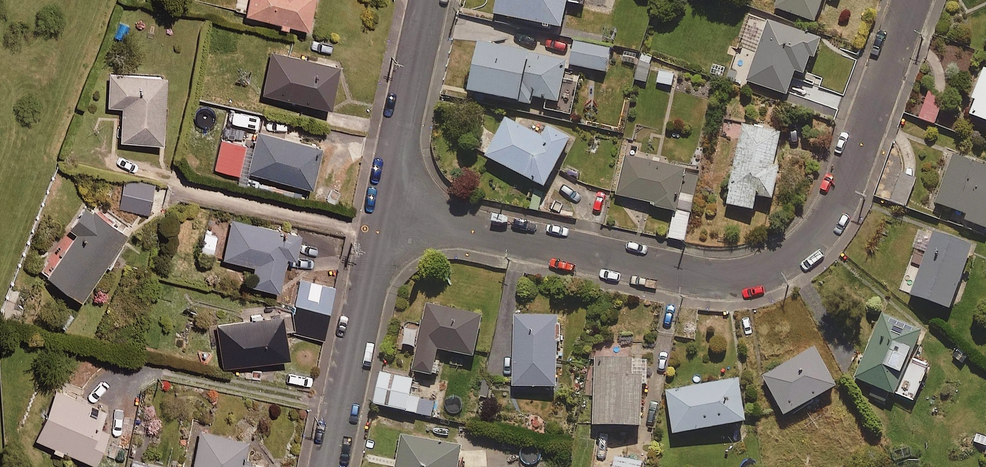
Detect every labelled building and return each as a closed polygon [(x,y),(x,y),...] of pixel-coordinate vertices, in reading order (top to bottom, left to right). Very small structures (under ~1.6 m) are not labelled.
[(243,13),(304,27),(310,0),(246,0),(243,13)] [(494,14),(561,28),(566,2),(582,5),(583,0),(497,0),(494,14)] [(775,8),(815,22),(823,0),(778,0),(775,8)] [(795,72),(804,75),(810,58),(814,59),(821,40),(768,21),(747,81),(787,95),(795,72)] [(566,62),(478,43),(468,91),(530,104),(532,96),(558,102),(566,62)] [(610,49),(574,43),(570,66),(606,72),(610,49)] [(335,64),(270,51),(261,92),(326,106),(335,64)] [(652,57),(641,54),(635,80),(646,82),(652,57)] [(971,99),(975,100),(969,114),(985,121),(985,63),(971,99)] [(162,75),(108,72),(106,104),(120,105),(118,139),(158,141),(162,75)] [(945,96),(929,90),(918,118),(934,124),(945,96)] [(541,137),(505,118),(485,157),(544,187),(569,138),(546,127),(541,137)] [(781,133),(744,125),(726,204),(753,210),(756,196),(772,199),(779,167),(774,166),(781,133)] [(317,146),(256,130),(246,170),(307,186),(317,146)] [(950,154),(933,203),(945,207),(941,219),(985,234),(985,167),(950,154)] [(686,242),(700,172),(624,157),(616,197),(653,204),(652,208),(672,212),(667,239),(686,242)] [(915,180),(899,174),(890,202),(906,207),(915,180)] [(152,187),(122,182),(118,208),(148,213),(152,187)] [(893,186),(881,182),(874,204),(886,208),(893,186)] [(122,233),(82,205),(66,227),(74,232),(43,275),(77,298),(122,233)] [(295,231),(227,218),(220,257),(252,264),(248,283),(274,288),(281,254),(290,256),(295,231)] [(211,259),(215,234),(203,232),(198,257),(211,259)] [(972,246),(934,232),(911,295),(950,309),(972,246)] [(332,286),(300,280),(290,332),(322,339),(332,286)] [(481,316),(425,305),(412,371),(434,375),(438,350),(473,357),(481,316)] [(922,331),(883,314),(855,378),(912,403),(929,366),(910,358),(922,331)] [(285,356),(279,315),(215,324),(220,365),(285,356)] [(556,388),(557,342),(561,343),(561,324),(557,324),(558,316),(514,315),(513,387),(556,388)] [(836,387),(814,348),(763,377),(785,416),(836,387)] [(646,383),(646,359),(595,358),(593,425),(641,427),(642,382),(646,383)] [(412,380),(380,373),(373,404),(431,417),(435,402),(408,396),(412,380)] [(745,422),(738,380),(667,392),(674,434),(745,422)] [(59,453),(60,450),(90,461),(103,428),(93,424),(101,406),(52,387),(32,439),(50,446),(49,449),(59,453)] [(198,427),(188,466),(267,466),(241,461),(246,439),(198,427)] [(402,438),(396,466),(458,466),(461,449),(402,438)] [(614,457),(613,466),(640,466),(641,462),(614,457)]
